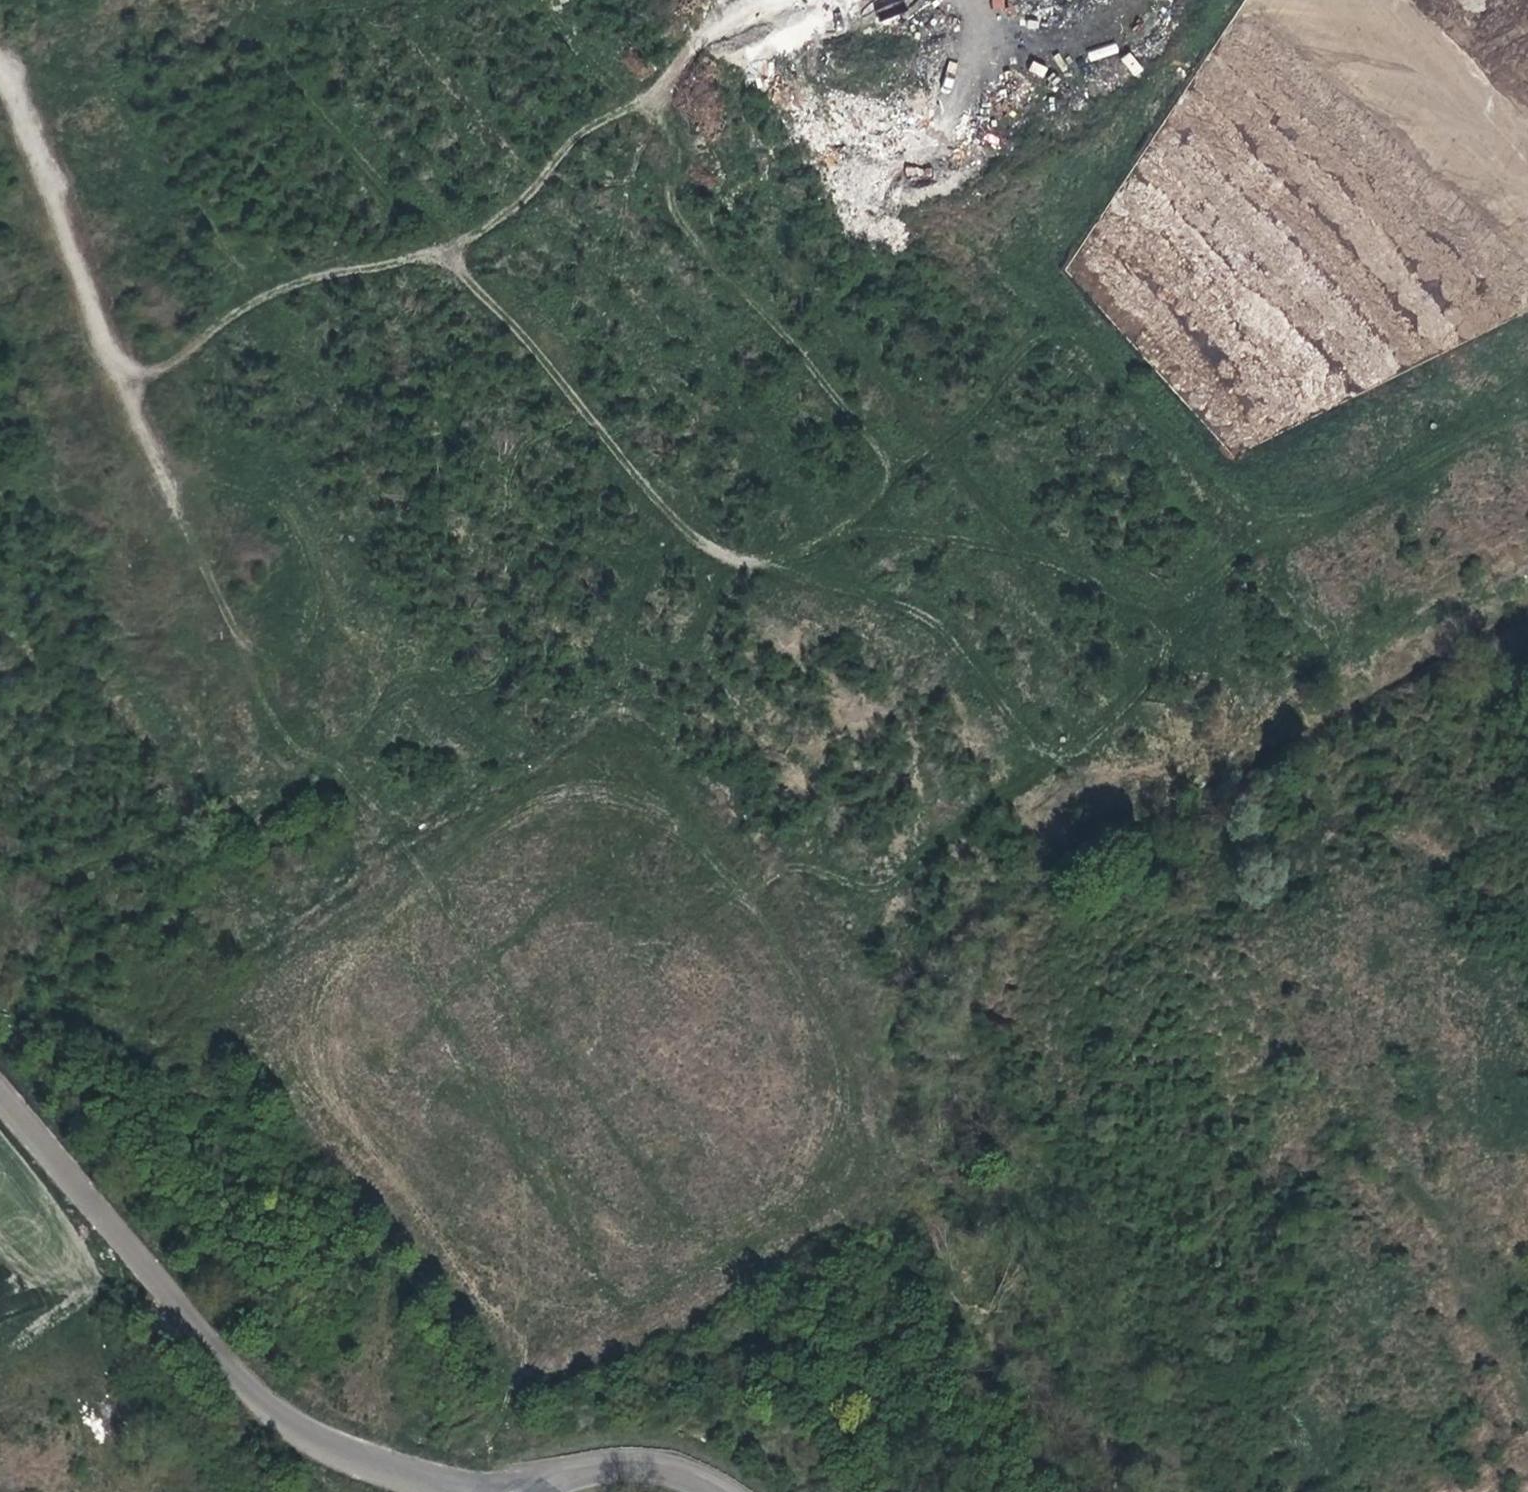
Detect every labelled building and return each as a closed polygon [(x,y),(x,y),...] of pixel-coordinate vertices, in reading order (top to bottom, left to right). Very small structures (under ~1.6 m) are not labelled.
[(991,10),(1005,9),(1004,0),(991,0),(991,10)]
